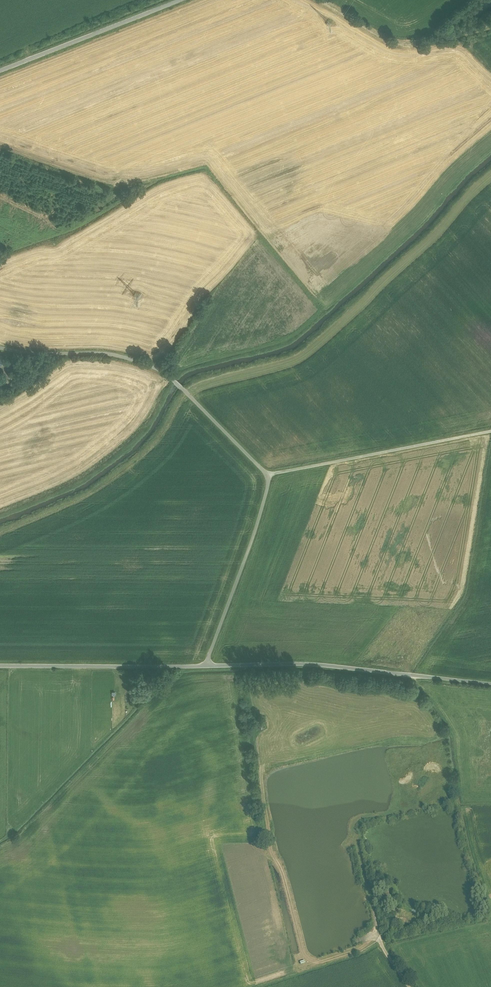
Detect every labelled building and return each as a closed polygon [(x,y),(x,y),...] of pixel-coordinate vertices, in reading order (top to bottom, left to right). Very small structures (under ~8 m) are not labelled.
[(264,718),(256,719),(257,727),(265,726),(264,718)]
